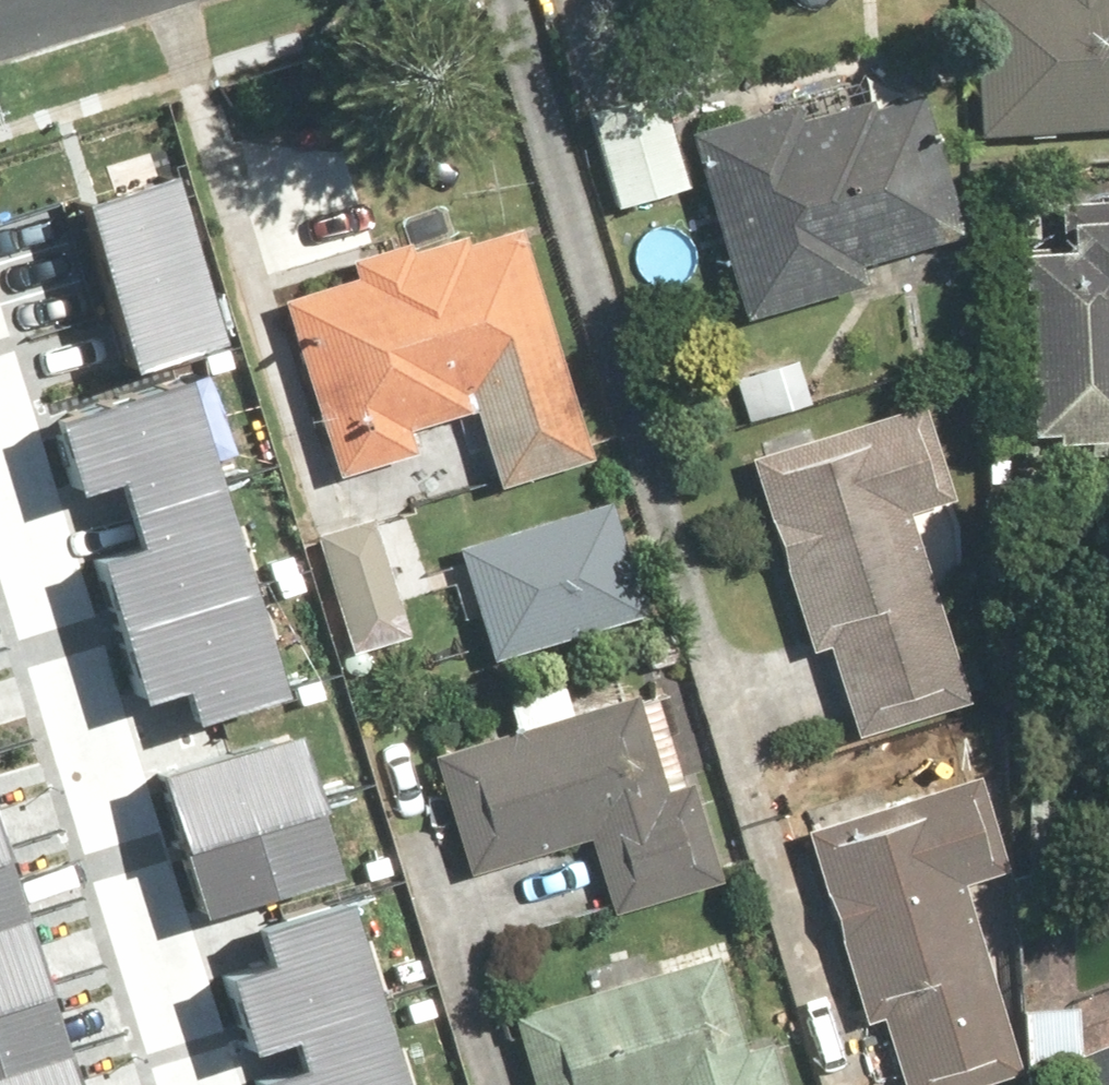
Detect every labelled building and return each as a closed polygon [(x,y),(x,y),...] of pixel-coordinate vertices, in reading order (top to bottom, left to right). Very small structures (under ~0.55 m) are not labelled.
[(985,138),(1108,132),(1108,0),(979,0),(985,138)] [(881,100),(875,81),(698,136),(757,327),(883,288),(876,266),(982,233),(935,83),(881,100)] [(696,191),(665,84),(591,106),(622,213),(696,191)] [(94,206),(138,372),(230,348),(186,182),(94,206)] [(1091,480),(1108,480),(1108,209),(1067,210),(1068,256),(1035,256),(1038,435),(1073,434),(1074,461),(1090,461),(1091,480)] [(537,220),(429,254),(425,239),(361,258),(366,273),(288,297),(345,482),(436,454),(428,429),(483,412),(507,490),(610,458),(537,220)] [(65,424),(85,496),(130,483),(140,519),(229,494),(198,387),(65,424)] [(869,742),(1007,698),(970,582),(989,575),(933,400),(757,456),(821,656),(839,651),(869,742)] [(147,545),(104,557),(125,630),(257,592),(229,494),(140,519),(147,545)] [(467,548),(503,661),(650,614),(614,501),(467,548)] [(363,656),(420,637),(410,609),(450,596),(420,506),(324,538),(363,656)] [(125,630),(147,704),(191,691),(201,725),(288,700),(257,592),(125,630)] [(599,841),(619,907),(624,923),(730,890),(669,687),(626,700),(625,700),(615,668),(514,699),(524,731),(447,754),(484,876),(433,891),(453,957),(534,933),(514,867),(599,841)] [(163,775),(205,916),(344,876),(302,734),(163,775)] [(997,776),(894,807),(887,782),(818,803),(826,828),(813,831),(872,1022),(891,1016),(912,1084),(987,1084),(1031,1072),(971,875),(1022,859),(997,776)] [(0,833),(0,1084),(75,1084),(0,833)] [(280,963),(236,975),(257,1050),(301,1037),(390,1012),(358,904),(271,928),(280,963)] [(750,1034),(724,951),(521,1016),(543,1084),(798,1084),(779,1025),(750,1034)] [(273,1084),(411,1084),(390,1012),(301,1037),(312,1074),(273,1084)] [(1079,1057),(1090,1084),(1108,1084),(1108,1045),(1079,1057)]
